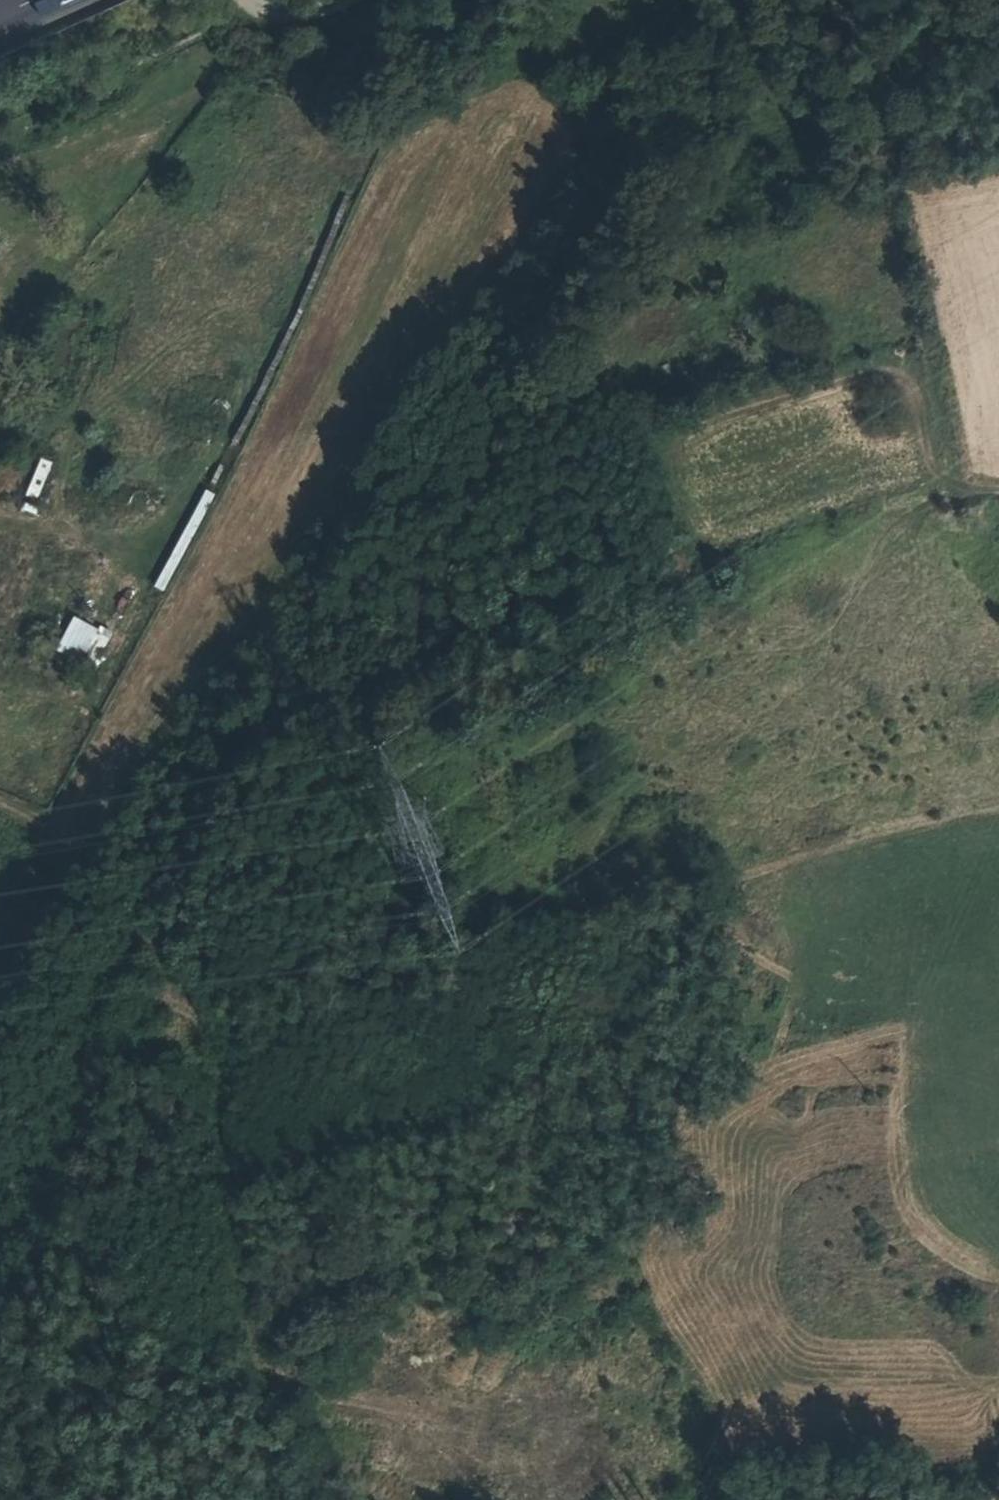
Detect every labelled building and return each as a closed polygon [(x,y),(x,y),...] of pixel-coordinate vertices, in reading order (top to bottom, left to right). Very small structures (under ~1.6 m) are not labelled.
[(39,456),(25,493),(37,497),(51,460),(39,456)] [(82,659),(98,627),(72,614),(55,645),(82,659)]
